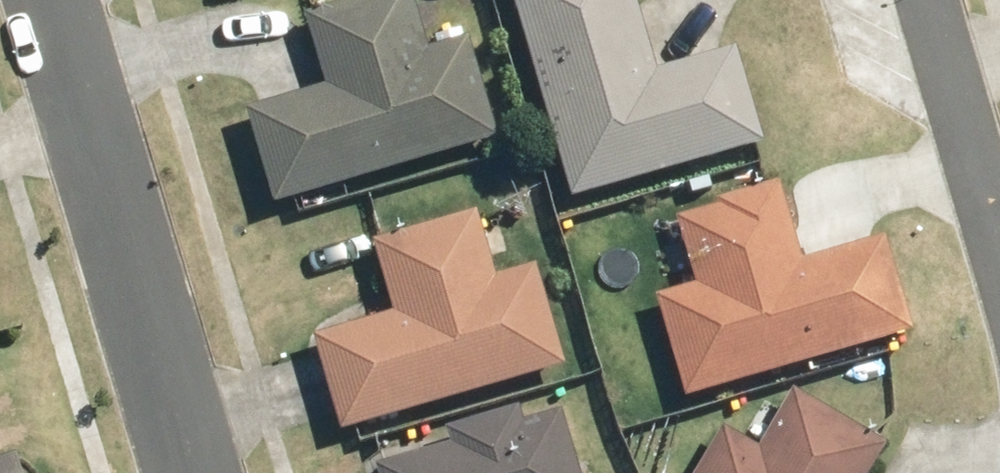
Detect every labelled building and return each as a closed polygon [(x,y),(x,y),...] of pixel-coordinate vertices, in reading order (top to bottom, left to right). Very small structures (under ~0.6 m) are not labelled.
[(497,142),(467,43),(426,56),(408,0),(362,0),(300,19),(322,92),(242,117),(271,212),(497,142)] [(637,0),(513,0),(564,204),(761,154),(736,55),(656,75),(637,0)] [(716,210),(675,222),(694,288),(651,301),(679,400),(911,333),(884,239),(796,264),(774,188),(715,205),(716,210)] [(302,344),(306,359),(329,441),(565,376),(536,272),(497,283),(479,215),(364,247),(384,321),(302,344)] [(720,432),(695,472),(865,472),(878,451),(789,397),(755,453),(720,432)] [(559,411),(526,420),(522,406),(437,430),(442,450),(366,471),(366,472),(576,472),(559,411)] [(7,461),(0,463),(0,472),(10,472),(7,461)]
